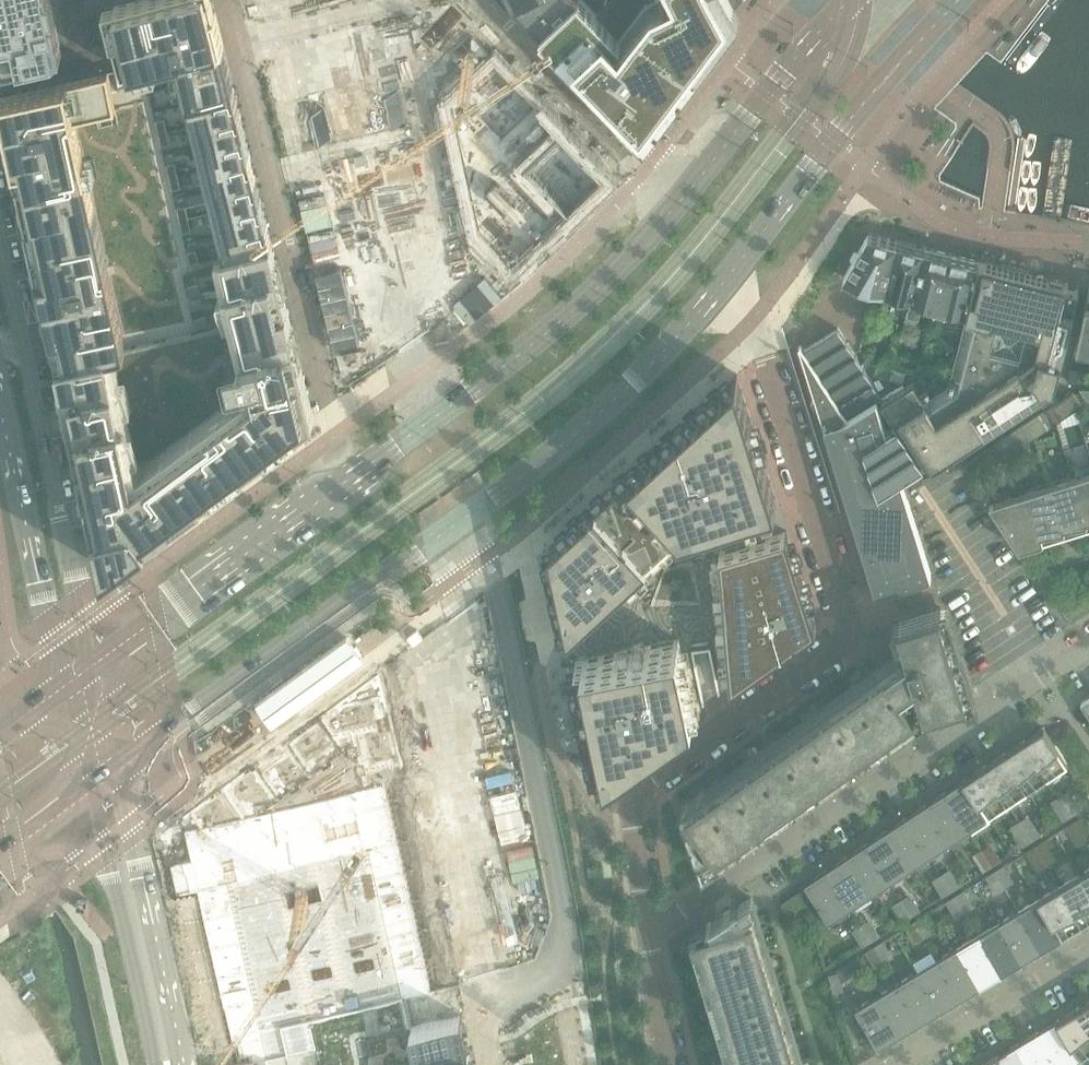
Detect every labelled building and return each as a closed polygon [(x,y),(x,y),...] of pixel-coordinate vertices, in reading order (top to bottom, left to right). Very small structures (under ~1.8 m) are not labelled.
[(0,95),(0,99),(32,244),(54,345),(59,358),(104,569),(147,538),(315,415),(288,310),(272,242),(266,221),(262,203),(258,184),(252,163),(247,139),(241,118),(236,98),(223,43),(213,0),(134,0),(115,5),(106,7),(110,21),(107,21),(111,41),(114,40),(121,68),(110,71),(73,79),(69,80),(0,95)] [(49,0),(0,0),(0,68),(62,55),(49,0)] [(514,3),(517,6),(520,13),(523,12),(524,13),(527,21),(531,20),(541,31),(573,0),(519,0),(514,3)] [(541,31),(542,31),(541,32),(543,33),(559,50),(560,50),(589,80),(589,81),(638,133),(638,132),(639,133),(641,130),(640,130),(641,128),(649,118),(656,123),(657,123),(736,17),(734,12),(728,0),(653,0),(648,2),(620,39),(597,15),(597,14),(584,0),(573,0),(541,31)] [(496,60),(449,104),(478,233),(511,268),(607,176),(538,105),(496,60)] [(394,97),(387,103),(393,130),(400,125),(407,120),(401,93),(394,97)] [(318,116),(312,120),(318,147),(324,143),(332,138),(326,110),(318,116)] [(869,234),(843,278),(880,287),(885,289),(897,241),(869,234)] [(887,297),(898,301),(897,305),(908,309),(924,247),(897,241),(885,289),(880,287),(877,299),(885,302),(887,297)] [(908,309),(906,320),(917,323),(920,311),(934,315),(951,254),(924,247),(908,309)] [(934,315),(964,323),(961,334),(968,309),(979,261),(951,254),(934,315)] [(1080,290),(1069,287),(1069,284),(979,261),(968,309),(961,334),(949,382),(924,398),(914,382),(882,402),(896,425),(897,425),(898,427),(899,426),(910,443),(924,465),(923,466),(924,467),(922,469),(924,471),(1045,391),(1046,393),(1049,391),(1048,389),(1054,385),(1057,383),(1080,290)] [(1088,344),(1088,289),(1077,341),(1088,344)] [(812,364),(811,364),(810,365),(809,366),(808,367),(808,368),(807,369),(807,371),(808,372),(815,396),(812,399),(820,411),(876,593),(931,576),(901,480),(907,476),(911,482),(920,476),(917,470),(923,466),(924,465),(910,443),(899,426),(898,427),(897,425),(896,425),(886,432),(877,401),(882,398),(838,328),(803,350),(812,364)] [(890,368),(877,365),(875,375),(887,378),(890,368)] [(905,372),(892,369),(889,379),(903,382),(905,372)] [(1070,371),(1068,383),(1088,384),(1088,371),(1070,371)] [(589,510),(550,546),(568,634),(574,662),(595,760),(599,779),(694,712),(703,706),(705,705),(719,695),(720,694),(731,686),(817,626),(787,531),(777,500),(737,374),(631,472),(589,510)] [(1080,389),(1088,403),(1088,389),(1080,389)] [(1074,391),(1048,408),(1057,422),(1083,405),(1074,391)] [(1039,414),(1022,425),(1028,435),(1032,432),(1044,424),(1048,429),(1039,414)] [(1022,425),(1011,432),(1020,446),(1035,436),(1032,432),(1028,435),(1022,425)] [(1006,436),(994,443),(1003,457),(1015,449),(1006,436)] [(994,443),(985,450),(993,463),(1003,457),(994,443)] [(985,450),(965,466),(972,477),(993,463),(985,450)] [(1072,477),(1088,527),(1088,472),(1072,477)] [(1072,477),(1050,484),(1066,534),(1088,527),(1072,477)] [(1050,484),(1027,491),(1043,541),(1066,534),(1050,484)] [(1027,491),(990,503),(1019,549),(1043,541),(1027,491)] [(885,666),(686,807),(716,851),(916,710),(902,691),(917,681),(926,710),(969,696),(941,608),(898,621),(905,644),(906,644),(908,649),(907,649),(908,652),(886,668),(885,666)] [(162,830),(218,1064),(244,1064),(245,1064),(416,1064),(414,1056),(401,999),(456,986),(377,674),(162,830)] [(1044,727),(1023,741),(1047,778),(1068,764),(1054,743),(1044,727)] [(1023,741),(1003,754),(1028,791),(1047,778),(1023,741)] [(1003,754),(984,766),(1008,804),(1028,791),(1003,754)] [(984,766),(964,779),(988,817),(1008,804),(984,766)] [(964,779),(944,792),(968,830),(988,817),(964,779)] [(944,792),(924,805),(949,843),(968,830),(944,792)] [(1063,802),(1072,815),(1081,810),(1070,797),(1063,802)] [(1063,802),(1057,806),(1063,821),(1072,815),(1063,802)] [(924,805),(904,819),(929,856),(949,843),(924,805)] [(1075,821),(1083,835),(1088,831),(1088,827),(1084,815),(1075,821)] [(904,819),(884,831),(909,869),(929,856),(904,819)] [(1075,821),(1066,826),(1077,839),(1083,835),(1075,821)] [(1023,827),(1032,840),(1040,835),(1030,822),(1023,827)] [(1023,827),(1016,831),(1023,846),(1032,840),(1023,827)] [(884,831),(865,844),(889,882),(909,869),(884,831)] [(1044,840),(1035,846),(1043,860),(1050,855),(1044,840)] [(865,844),(845,857),(869,895),(889,882),(865,844)] [(1035,846),(1026,851),(1037,864),(1043,860),(1035,846)] [(990,847),(983,852),(992,865),(1001,860),(990,847)] [(983,852),(976,856),(983,871),(992,865),(983,852)] [(845,857),(825,870),(850,907),(869,895),(845,857)] [(600,863),(586,865),(588,875),(602,873),(600,863)] [(1004,866),(995,871),(1003,885),(1010,880),(1004,866)] [(1080,874),(1088,890),(1088,869),(1080,874)] [(825,870),(804,884),(829,921),(850,907),(825,870)] [(995,871),(986,876),(997,889),(1003,885),(995,871)] [(950,873),(942,877),(951,891),(960,885),(950,873)] [(1059,887),(1084,928),(1088,925),(1088,890),(1080,874),(1059,887)] [(942,877),(936,881),(943,896),(951,891),(942,877)] [(1059,887),(1039,899),(1064,940),(1084,928),(1059,887)] [(955,896),(963,910),(970,906),(964,891),(955,896)] [(955,896),(946,902),(957,914),(963,910),(955,896)] [(716,919),(719,926),(697,933),(737,1064),(799,1064),(754,916),(750,917),(748,911),(756,906),(751,899),(752,898),(751,898),(739,905),(723,914),(716,919)] [(910,898),(902,902),(911,916),(920,910),(910,898)] [(1039,899),(1019,911),(1044,952),(1064,940),(1039,899)] [(902,902),(896,906),(903,921),(911,916),(902,902)] [(1019,911),(999,923),(1024,965),(1044,952),(1019,911)] [(915,921),(923,935),(930,931),(923,916),(915,921)] [(915,921),(906,927),(916,939),(923,935),(915,921)] [(863,927),(871,941),(880,935),(870,923),(863,927)] [(999,923),(978,935),(1003,977),(1024,965),(999,923)] [(863,927),(856,931),(863,946),(871,941),(863,927)] [(978,935),(958,947),(983,989),(1003,977),(978,935)] [(883,941),(875,946),(883,960),(890,956),(883,941)] [(875,946),(866,952),(876,964),(883,960),(875,946)] [(938,959),(937,959),(962,1001),(983,989),(958,947),(938,959)] [(932,951),(913,963),(918,971),(917,972),(942,1013),(962,1001),(937,959),(938,959),(933,951),(932,951)] [(838,972),(828,975),(833,991),(841,989),(838,972)] [(917,972),(897,984),(922,1025),(942,1013),(917,972)] [(897,984),(877,996),(902,1037),(922,1025),(897,984)] [(877,996),(855,1009),(880,1050),(902,1037),(877,996)] [(1077,1008),(1088,1028),(1088,1001),(1077,1008)] [(1057,1020),(1080,1058),(1088,1053),(1088,1028),(1077,1008),(1057,1020)] [(462,1015),(410,1027),(418,1059),(469,1047),(462,1015)] [(1036,1032),(1056,1064),(1068,1064),(1080,1058),(1057,1020),(1036,1032)] [(1016,1044),(1029,1064),(1056,1064),(1036,1032),(1016,1044)] [(996,1056),(1001,1064),(1029,1064),(1016,1044),(996,1056)] [(418,1059),(418,1062),(419,1064),(476,1064),(474,1056),(471,1057),(469,1047),(418,1059)] [(982,1064),(1001,1064),(996,1056),(982,1064)]
